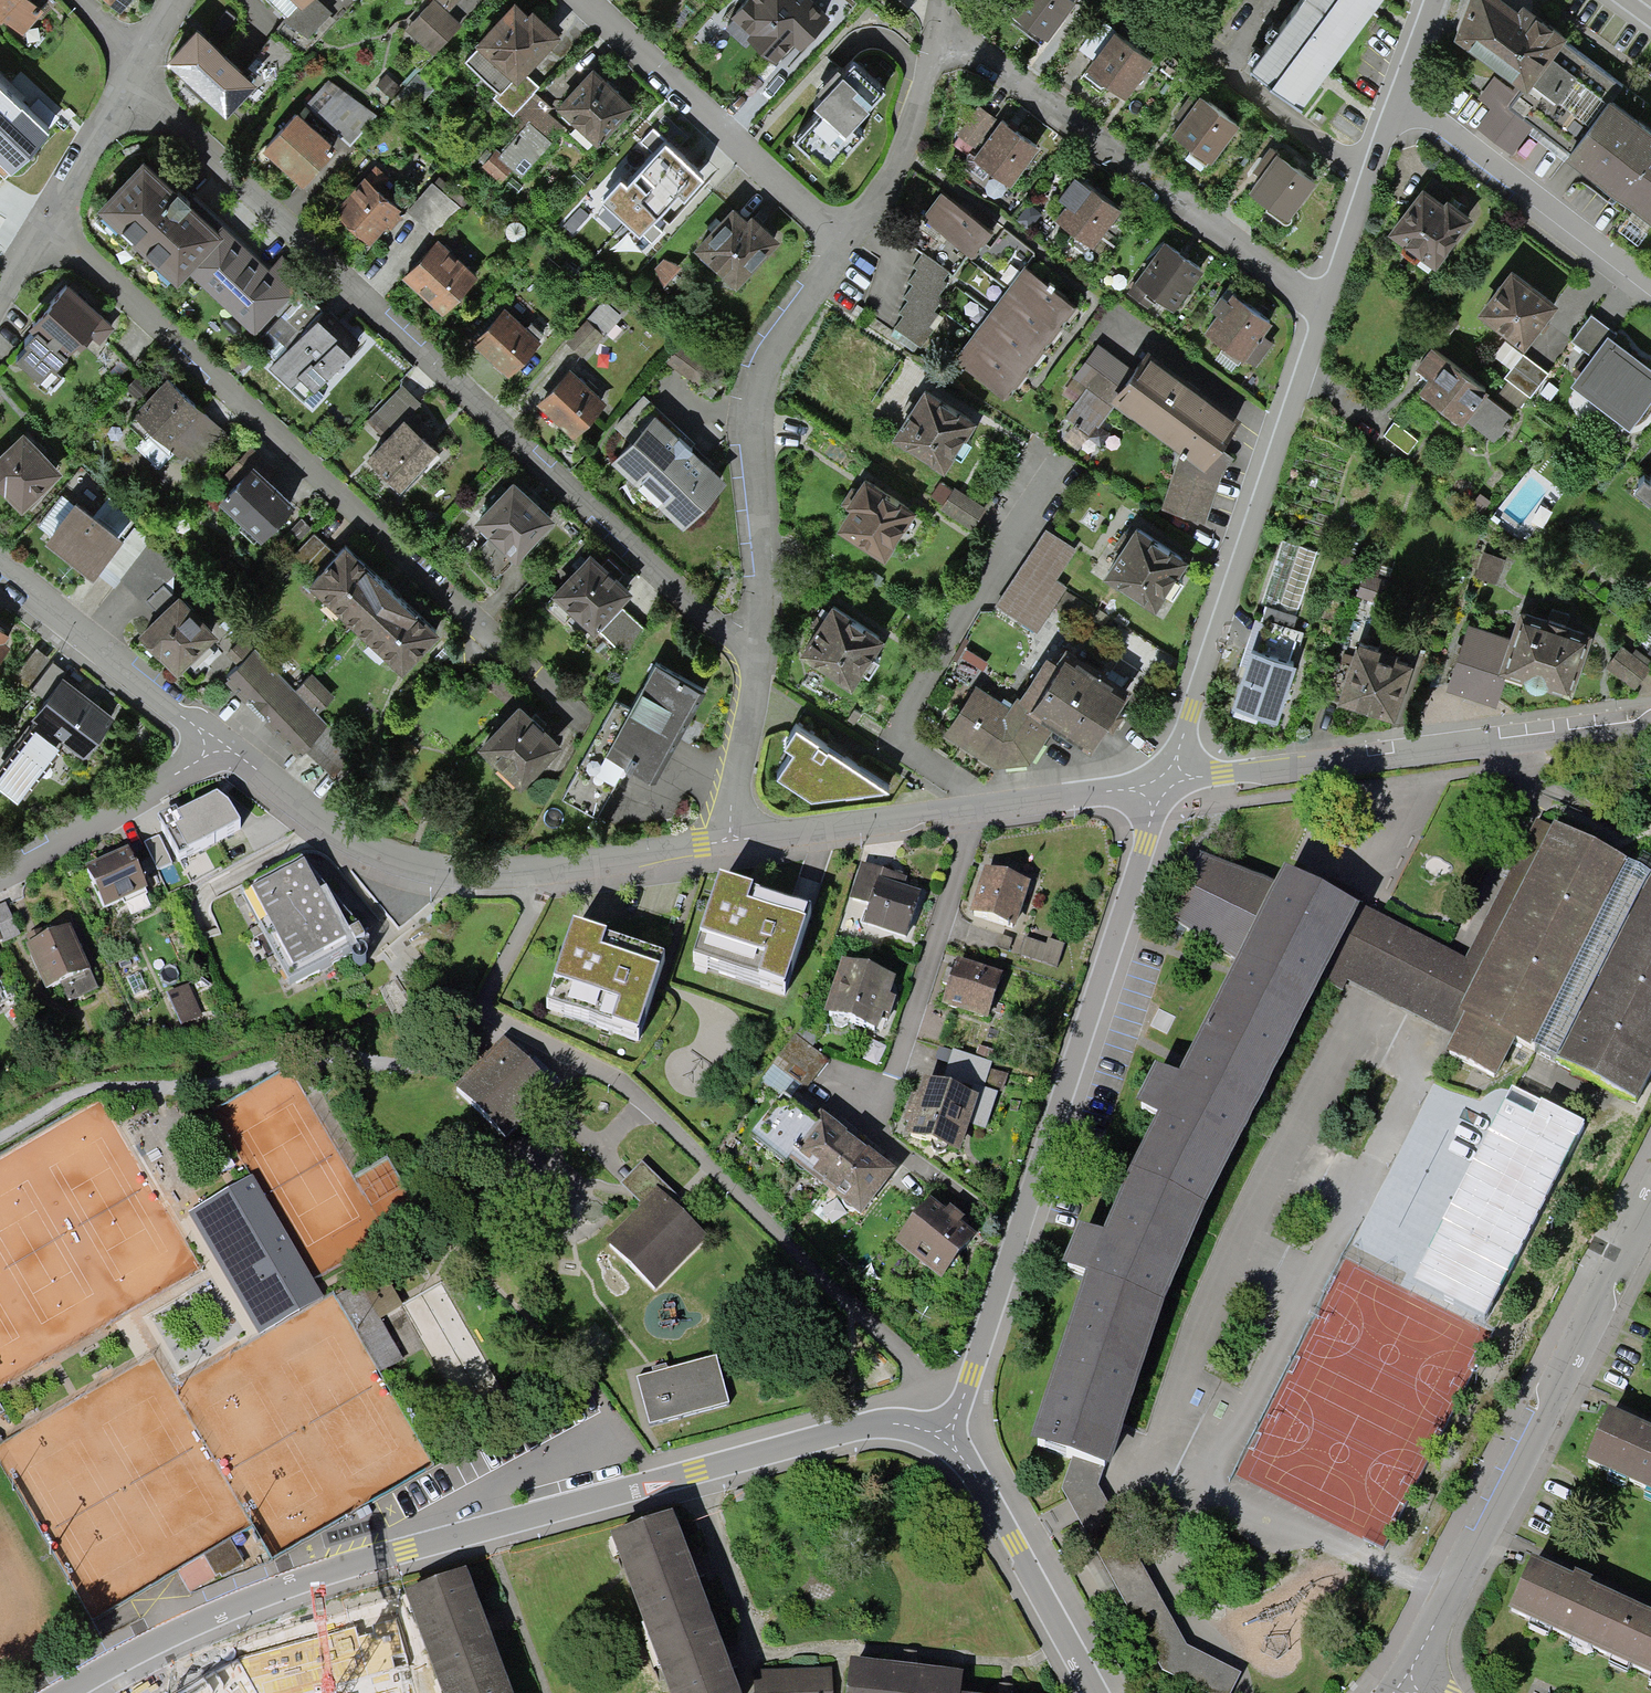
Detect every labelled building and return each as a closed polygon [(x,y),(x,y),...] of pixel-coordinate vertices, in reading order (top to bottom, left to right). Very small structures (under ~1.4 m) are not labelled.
[(42,5),(37,0),(0,0),(0,14),(3,11),(21,28),(42,5)] [(309,41),(337,11),(325,0),(266,0),(309,41)] [(438,0),(427,0),(404,23),(431,50),(460,20),(438,0)] [(534,87),(539,82),(524,69),(563,27),(533,0),(530,0),(527,4),(523,0),(507,0),(476,33),(481,38),(464,57),(498,89),(494,93),(513,111),(515,108),(534,87)] [(476,10),(485,0),(464,0),(476,10)] [(831,5),(826,0),(736,0),(734,3),(736,5),(725,18),(742,34),(750,26),(776,50),(795,29),(802,36),(831,5)] [(1070,0),(1009,0),(1003,9),(1041,38),(1070,0)] [(1302,97),(1375,0),(1298,0),(1253,60),(1302,97)] [(1614,90),(1619,94),(1624,86),(1564,42),(1569,33),(1526,0),(1524,0),(1518,7),(1509,0),(1471,0),(1457,33),(1519,81),(1515,88),(1495,76),(1479,99),(1492,111),(1480,127),(1515,157),(1538,125),(1567,148),(1614,90)] [(165,51),(225,105),(256,70),(196,17),(165,51)] [(1124,92),(1152,53),(1116,27),(1088,66),(1124,92)] [(829,165),(862,130),(851,120),(886,83),(855,55),(816,97),(826,106),(798,136),(829,165)] [(555,99),(598,139),(634,101),(592,61),(555,99)] [(50,121),(0,74),(0,174),(50,121)] [(357,138),(379,108),(337,79),(316,109),(357,138)] [(534,87),(515,108),(524,116),(527,113),(552,136),(563,122),(548,110),(553,105),(534,87)] [(1212,154),(1239,117),(1203,90),(1175,127),(1212,154)] [(1567,148),(1650,213),(1650,119),(1619,94),(1614,90),(1567,148)] [(262,146),(303,181),(340,137),(299,102),(262,146)] [(978,144),(996,116),(980,106),(962,134),(978,144)] [(1009,188),(1037,150),(1003,126),(976,164),(1009,188)] [(603,186),(641,221),(649,212),(679,180),(685,186),(704,165),(665,129),(627,170),(622,166),(603,186)] [(1293,211),(1317,172),(1277,147),(1252,185),(1293,211)] [(276,307),(297,286),(226,218),(223,222),(147,148),(99,197),(104,202),(95,211),(166,280),(174,271),(177,274),(186,265),(254,330),(276,307)] [(1093,242),(1122,205),(1076,169),(1059,189),(1065,194),(1052,209),(1093,242)] [(338,206),(371,235),(402,199),(369,170),(338,206)] [(974,251),(995,223),(942,184),(921,212),(974,251)] [(1436,260),(1468,215),(1423,184),(1391,229),(1436,260)] [(699,242),(741,278),(782,230),(740,195),(699,242)] [(403,268),(443,304),(478,265),(437,229),(403,268)] [(1152,305),(1161,291),(1174,301),(1201,262),(1163,237),(1128,288),(1152,305)] [(906,312),(891,331),(913,349),(918,344),(921,346),(934,329),(928,325),(939,312),(934,308),(944,296),(939,292),(947,282),(941,277),(947,270),(923,251),(913,263),(917,266),(908,278),(913,281),(904,292),(910,297),(901,308),(906,312)] [(1077,300),(1025,262),(956,353),(1007,392),(1077,300)] [(1525,339),(1554,297),(1510,266),(1481,308),(1525,339)] [(97,313),(102,308),(68,275),(27,317),(34,324),(24,334),(28,338),(15,351),(47,383),(61,369),(54,362),(66,350),(64,348),(74,337),(79,342),(87,334),(96,342),(112,326),(97,313)] [(342,320),(336,326),(301,293),(283,312),(301,329),(269,364),(304,397),(361,337),(342,320)] [(1249,363),(1273,321),(1228,296),(1204,338),(1249,363)] [(474,337),(508,371),(542,337),(508,303),(474,337)] [(1650,392),(1650,363),(1608,329),(1611,325),(1592,310),(1573,334),(1594,350),(1573,378),(1629,421),(1650,392)] [(687,336),(674,364),(703,377),(715,349),(687,336)] [(1163,506),(1207,520),(1232,451),(1219,438),(1239,412),(1148,346),(1133,366),(1099,338),(1072,371),(1090,385),(1066,413),(1089,432),(1117,397),(1184,445),(1163,506)] [(1492,435),(1512,411),(1484,389),(1488,384),(1437,342),(1418,366),(1429,376),(1417,391),(1457,423),(1465,413),(1492,435)] [(1505,373),(1530,392),(1547,371),(1523,351),(1505,373)] [(538,396),(573,430),(605,398),(570,364),(538,396)] [(197,460),(228,428),(169,372),(155,386),(139,371),(124,387),(139,402),(125,417),(141,432),(133,441),(159,465),(175,448),(183,455),(187,451),(197,460)] [(946,461),(976,413),(924,381),(894,429),(946,461)] [(394,493),(429,454),(397,425),(420,401),(400,383),(365,421),(385,439),(362,464),(394,493)] [(683,519),(728,472),(657,405),(612,452),(683,519)] [(1393,420),(1383,433),(1407,450),(1416,436),(1393,420)] [(62,463),(23,423),(0,445),(0,481),(21,503),(62,463)] [(253,536),(295,495),(253,453),(245,460),(239,455),(222,472),(229,478),(217,489),(244,517),(239,522),(253,536)] [(888,553),(920,506),(871,474),(839,522),(888,553)] [(1650,481),(1643,475),(1633,488),(1650,501),(1650,480),(1650,481)] [(976,528),(987,507),(953,489),(941,510),(976,528)] [(93,567),(124,527),(74,491),(44,529),(93,567)] [(491,585),(549,528),(511,491),(469,532),(483,546),(467,561),(491,585)] [(1101,569),(1152,602),(1187,550),(1136,516),(1101,569)] [(314,532),(292,554),(303,565),(325,542),(314,532)] [(1057,578),(1075,550),(1046,532),(997,609),(1037,634),(1068,585),(1057,578)] [(401,662),(439,622),(346,535),(308,575),(401,662)] [(1304,614),(1318,543),(1280,536),(1266,606),(1304,614)] [(1474,576),(1497,583),(1505,556),(1483,549),(1474,576)] [(1381,605),(1389,580),(1378,577),(1383,562),(1369,558),(1357,597),(1381,605)] [(620,659),(643,632),(618,611),(627,600),(585,564),(542,613),(584,649),(595,637),(620,659)] [(175,665),(216,628),(180,589),(139,626),(175,665)] [(1520,600),(1509,634),(1469,620),(1447,685),(1497,701),(1507,668),(1525,673),(1530,676),(1536,678),(1544,678),(1571,688),(1593,625),(1520,600)] [(853,684),(885,636),(836,604),(805,652),(853,684)] [(1229,708),(1275,723),(1306,629),(1261,614),(1229,708)] [(5,632),(10,626),(0,618),(0,646),(9,635),(5,632)] [(1395,710),(1411,656),(1357,640),(1341,695),(1395,710)] [(1650,669),(1650,668),(1622,646),(1607,666),(1636,689),(1650,669)] [(296,754),(328,724),(317,713),(333,697),(313,675),(296,691),(257,650),(226,680),(296,754)] [(978,677),(987,657),(972,650),(962,670),(978,677)] [(115,711),(66,671),(69,667),(52,653),(26,685),(39,696),(25,713),(31,718),(0,756),(0,768),(24,787),(65,736),(83,751),(115,711)] [(1012,707),(1048,739),(1086,760),(1118,708),(1045,663),(1012,707)] [(617,780),(644,794),(695,698),(650,674),(627,718),(613,710),(562,807),(594,824),(617,780)] [(1048,739),(1012,707),(977,688),(947,736),(996,770),(1030,768),(1048,739)] [(519,781),(560,741),(518,698),(477,738),(519,781)] [(812,794),(883,782),(796,725),(783,744),(793,750),(780,773),(812,794)] [(328,768),(352,758),(340,731),(317,741),(328,768)] [(179,860),(242,827),(229,806),(217,797),(180,816),(177,812),(159,821),(179,860)] [(1535,820),(1466,958),(1361,907),(1284,868),(1276,885),(1206,857),(1176,924),(1237,963),(1180,1078),(1155,1067),(1135,1106),(1157,1117),(1103,1237),(1080,1228),(1063,1265),(1088,1278),(1165,1305),(1208,1209),(1325,972),(1454,1036),(1446,1052),(1496,1077),(1514,1041),(1642,1105),(1650,1085),(1650,873),(1555,823),(1552,826),(1535,820)] [(158,837),(144,843),(157,870),(171,864),(158,837)] [(122,899),(125,904),(146,894),(145,890),(147,889),(128,849),(87,869),(106,907),(122,899)] [(291,987),(352,953),(302,862),(240,895),(291,987)] [(860,932),(905,943),(917,895),(900,891),(903,880),(861,869),(848,919),(862,923),(860,932)] [(970,921),(1015,934),(1028,889),(983,876),(970,921)] [(783,1000),(808,919),(718,890),(692,971),(783,1000)] [(1,940),(3,944),(21,935),(6,903),(0,906),(0,940),(1,940)] [(58,984),(66,1002),(96,989),(69,927),(26,946),(45,990),(58,984)] [(636,1046),(662,964),(571,936),(545,1017),(636,1046)] [(1035,939),(1029,951),(1057,963),(1062,950),(1035,939)] [(826,1023),(877,1038),(894,984),(843,969),(826,1023)] [(986,1027),(1000,984),(950,969),(937,1011),(986,1027)] [(9,1000),(0,982),(0,1004),(9,1000)] [(181,1026),(204,1015),(190,986),(167,996),(181,1026)] [(507,1135),(557,1083),(506,1037),(453,1088),(507,1135)] [(900,1147),(958,1165),(972,1122),(990,1128),(1008,1072),(950,1054),(939,1087),(921,1081),(900,1147)] [(856,1225),(889,1180),(818,1128),(785,1174),(856,1225)] [(251,1177),(189,1214),(256,1334),(322,1299),(251,1177)] [(658,1287),(705,1239),(662,1194),(612,1245),(658,1287)] [(921,1208),(971,1242),(980,1228),(930,1194),(921,1208)] [(945,1294),(976,1249),(928,1215),(896,1261),(945,1294)] [(390,1271),(344,1293),(381,1370),(408,1357),(386,1314),(406,1304),(390,1271)] [(1165,1305),(1088,1278),(1030,1441),(1072,1456),(1103,1467),(1107,1468),(1165,1305)] [(635,1380),(647,1427),(723,1407),(712,1361),(635,1380)] [(1604,1402),(1584,1447),(1650,1478),(1650,1423),(1604,1402)] [(1072,1456),(1061,1490),(1162,1673),(1205,1692),(1231,1692),(1240,1674),(1186,1646),(1097,1488),(1103,1467),(1072,1456)] [(641,1620),(702,1599),(666,1503),(605,1525),(641,1620)] [(1596,1645),(1618,1596),(1523,1553),(1500,1602),(1596,1645)] [(461,1564),(400,1588),(436,1682),(498,1659),(461,1564)] [(1618,1596),(1596,1645),(1650,1670),(1650,1611),(1618,1596)] [(702,1599),(641,1620),(670,1692),(737,1692),(702,1599)] [(266,1636),(203,1661),(215,1692),(288,1692),(266,1636)] [(955,1686),(957,1667),(849,1653),(844,1692),(954,1692),(955,1686)] [(436,1682),(440,1692),(511,1692),(498,1659),(436,1682)] [(745,1692),(833,1692),(834,1667),(781,1669),(781,1682),(745,1692)]
